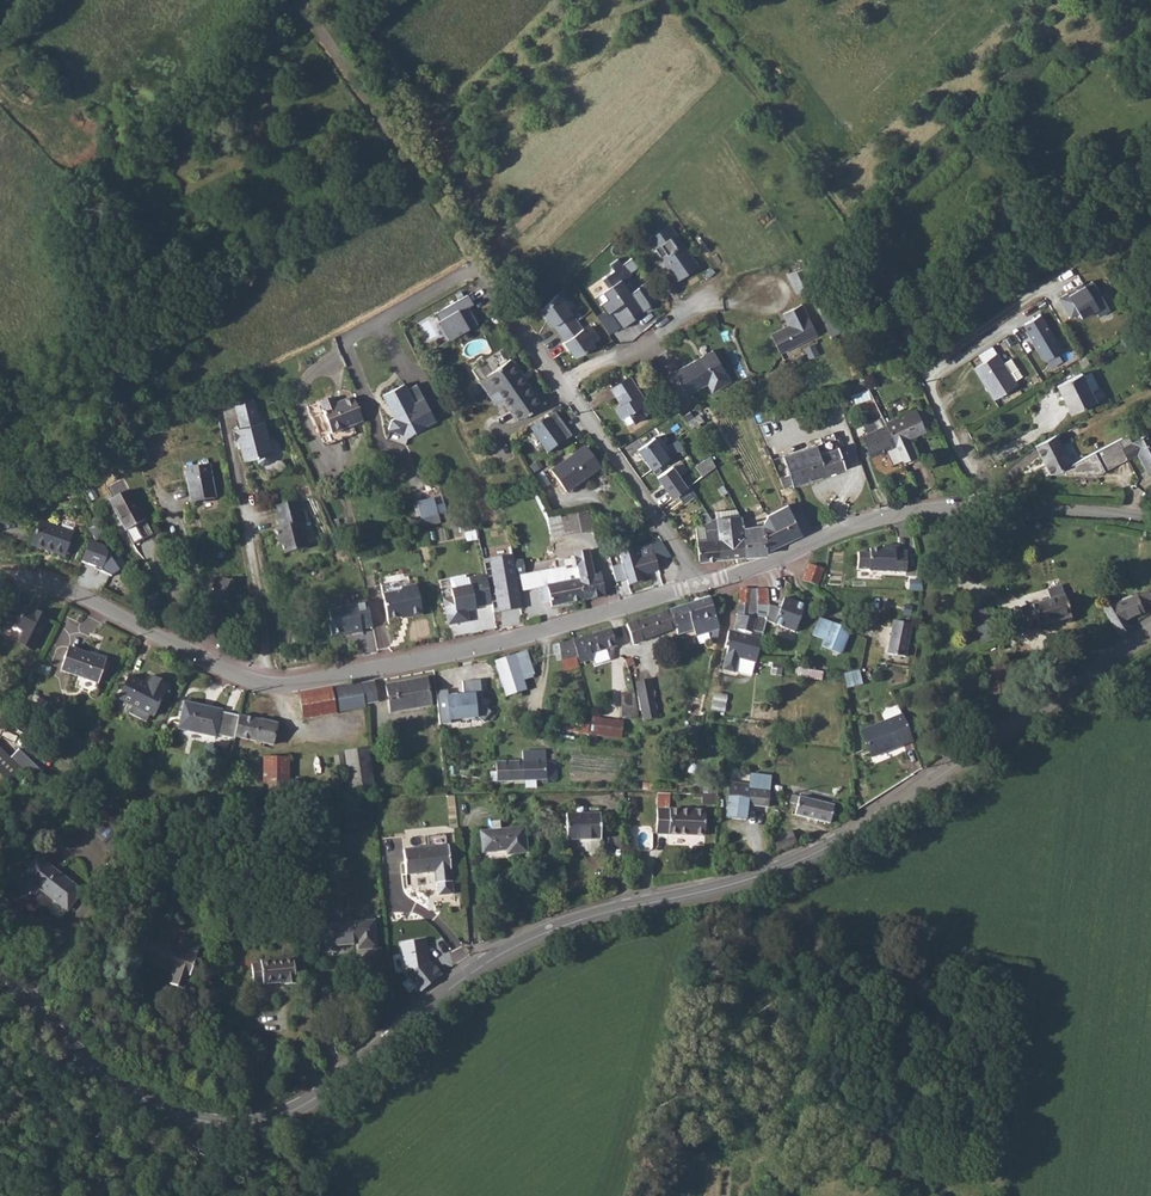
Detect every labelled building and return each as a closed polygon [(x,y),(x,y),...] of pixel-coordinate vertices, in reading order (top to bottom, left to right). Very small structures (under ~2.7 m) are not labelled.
[(697,266),(669,225),(648,239),(676,280),(697,266)] [(612,310),(620,327),(637,319),(634,313),(658,301),(635,254),(612,265),(615,271),(604,276),(610,288),(598,294),(606,313),(612,310)] [(796,293),(804,289),(807,295),(810,293),(820,314),(829,310),(807,268),(787,274),(796,293)] [(1093,281),(1085,286),(1083,282),(1074,288),(1075,291),(1069,295),(1068,293),(1059,298),(1071,318),(1079,313),(1082,318),(1095,310),(1099,317),(1110,310),(1093,281)] [(826,293),(835,311),(848,304),(839,286),(826,293)] [(470,294),(432,312),(449,340),(480,324),(467,306),(473,303),(470,294)] [(557,294),(540,310),(552,326),(552,325),(564,341),(563,342),(574,357),(595,346),(576,320),(557,294)] [(788,325),(771,333),(781,353),(817,335),(802,305),(783,314),(788,325)] [(829,310),(820,314),(831,336),(840,332),(829,310)] [(1043,316),(1024,327),(1045,363),(1063,351),(1043,316)] [(713,350),(674,371),(687,394),(707,383),(712,391),(730,381),(713,350)] [(1016,384),(1014,381),(1003,364),(997,354),(974,368),(994,399),(1016,384)] [(1085,357),(1078,362),(1082,369),(1090,364),(1085,357)] [(510,358),(486,375),(496,390),(518,420),(542,403),(510,358)] [(1003,364),(1014,381),(1022,376),(1011,359),(1003,364)] [(663,378),(675,401),(687,394),(674,371),(663,378)] [(1056,385),(1066,406),(1090,392),(1098,388),(1090,372),(1082,376),(1080,373),(1056,385)] [(629,376),(610,388),(621,404),(615,408),(621,419),(622,418),(627,424),(633,420),(634,423),(652,411),(629,376)] [(867,381),(849,384),(852,402),(870,399),(867,381)] [(434,417),(417,384),(407,389),(404,384),(383,395),(392,413),(395,411),(398,416),(391,419),(388,428),(390,429),(387,439),(405,445),(407,438),(404,433),(434,417)] [(236,405),(253,401),(251,392),(233,397),(236,405)] [(1090,392),(1066,406),(1070,414),(1095,402),(1090,392)] [(363,420),(353,397),(335,405),(332,397),(320,403),(323,409),(321,410),(332,434),(363,420)] [(241,428),(234,430),(236,440),(239,439),(241,447),(244,459),(257,456),(259,462),(263,465),(270,463),(273,458),(263,422),(260,423),(254,401),(253,401),(236,405),(241,428)] [(920,419),(925,428),(930,426),(922,408),(917,411),(920,419)] [(915,409),(885,422),(895,445),(902,460),(915,454),(908,439),(926,430),(925,428),(920,419),(917,411),(915,409)] [(691,411),(683,415),(691,428),(704,420),(700,414),(695,417),(691,411)] [(554,412),(531,428),(547,453),(569,436),(554,412)] [(861,436),(871,456),(895,445),(885,422),(883,418),(864,427),(867,433),(861,436)] [(788,474),(779,477),(783,488),(792,485),(851,465),(847,451),(839,453),(832,433),(819,437),(821,443),(782,455),(788,474)] [(1063,468),(1066,473),(1087,475),(1087,473),(1094,474),(1095,475),(1128,458),(1138,453),(1148,474),(1150,472),(1150,433),(1132,442),(1128,434),(1104,446),(1071,464),(1063,468)] [(1055,434),(1035,445),(1051,474),(1063,468),(1071,464),(1055,434)] [(652,470),(669,458),(655,437),(638,449),(652,470)] [(551,471),(565,490),(583,477),(584,479),(599,468),(584,447),(551,471)] [(711,457),(695,467),(701,476),(716,465),(711,457)] [(210,463),(185,468),(191,503),(216,498),(210,463)] [(673,498),(688,486),(673,466),(658,477),(673,498)] [(125,484),(112,491),(115,498),(109,501),(126,531),(145,521),(125,484)] [(434,499),(417,504),(421,518),(438,513),(434,499)] [(297,501),(275,506),(277,517),(299,511),(297,501)] [(764,524),(744,527),(744,535),(743,535),(745,557),(764,555),(766,555),(766,548),(775,546),(801,534),(788,504),(768,514),(764,524)] [(718,517),(709,518),(711,520),(712,522),(717,522),(719,537),(721,537),(723,559),(745,557),(743,535),(744,535),(744,527),(740,515),(737,515),(737,509),(718,510),(718,517)] [(299,511),(277,517),(280,527),(276,528),(279,538),(281,538),(283,543),(285,553),(309,547),(302,522),(305,521),(303,510),(299,511)] [(586,531),(592,530),(588,513),(582,514),(586,531)] [(576,533),(586,531),(582,514),(561,518),(564,533),(576,531),(576,533)] [(565,535),(564,533),(561,518),(547,521),(550,535),(551,536),(555,538),(565,535)] [(31,545),(66,557),(74,532),(39,520),(31,545)] [(711,520),(695,527),(698,562),(723,559),(721,537),(719,537),(717,522),(712,522),(711,520)] [(103,547),(89,542),(82,562),(96,567),(97,569),(113,575),(119,571),(103,547)] [(489,560),(513,556),(511,544),(481,549),(487,577),(492,604),(494,612),(498,611),(493,585),(497,584),(496,578),(492,579),(489,560)] [(653,544),(620,553),(622,565),(612,567),(616,582),(627,580),(629,584),(644,581),(642,575),(660,569),(653,544)] [(871,554),(859,554),(858,570),(870,571),(869,572),(906,574),(908,552),(896,552),(896,547),(884,546),(884,551),(871,550),(871,554)] [(601,575),(598,575),(597,571),(593,572),(589,554),(586,555),(584,553),(579,554),(577,557),(575,557),(577,568),(584,600),(605,595),(601,575)] [(521,607),(513,556),(489,560),(492,579),(496,578),(497,584),(493,585),(498,611),(521,607)] [(808,565),(802,581),(817,587),(823,570),(808,565)] [(552,606),(584,600),(577,568),(566,570),(566,567),(520,576),(523,591),(540,587),(544,603),(551,601),(552,606)] [(383,590),(411,586),(409,576),(382,580),(383,590)] [(223,577),(215,594),(230,601),(238,584),(223,577)] [(466,609),(492,604),(487,577),(467,581),(466,577),(450,580),(454,599),(444,601),(448,625),(468,621),(466,609)] [(409,615),(410,617),(423,614),(416,586),(404,588),(401,593),(383,597),(388,620),(409,615)] [(752,590),(740,589),(738,611),(736,616),(738,616),(748,619),(750,614),(765,618),(768,606),(757,606),(757,590),(752,590)] [(757,590),(757,606),(768,606),(768,605),(768,589),(757,590)] [(1103,610),(1119,635),(1129,629),(1124,621),(1143,613),(1141,608),(1150,604),(1150,598),(1148,591),(1103,610)] [(1063,596),(1020,609),(1027,630),(1070,618),(1063,596)] [(710,598),(671,610),(676,626),(692,622),(695,632),(697,638),(712,633),(711,639),(717,640),(719,629),(710,598)] [(372,625),(367,599),(355,602),(356,604),(328,611),(331,622),(329,625),(332,635),(350,631),(351,633),(363,630),(362,627),(372,625)] [(780,610),(768,605),(768,606),(765,618),(765,622),(794,634),(805,608),(785,599),(780,610)] [(14,603),(5,621),(24,631),(18,643),(31,650),(47,619),(14,603)] [(676,626),(671,610),(627,624),(633,643),(676,628),(676,626)] [(748,619),(738,616),(733,633),(728,631),(724,648),(727,649),(722,670),(733,673),(737,658),(755,663),(756,660),(765,618),(750,614),(748,619)] [(825,639),(832,623),(819,617),(813,634),(825,639)] [(892,621),(886,654),(905,658),(912,624),(909,624),(909,619),(905,618),(904,623),(892,621)] [(851,631),(832,623),(825,639),(822,646),(840,654),(841,653),(851,631)] [(611,629),(573,641),(578,656),(580,663),(593,659),(591,654),(616,646),(611,629)] [(560,654),(561,659),(576,656),(578,656),(573,641),(552,645),(554,655),(560,654)] [(68,648),(60,671),(98,684),(106,660),(68,648)] [(526,651),(494,661),(506,695),(526,689),(523,681),(534,677),(526,651)] [(629,660),(625,661),(627,668),(634,666),(631,659),(629,660)] [(783,664),(772,663),(771,674),(781,675),(783,664)] [(855,671),(843,674),(847,689),(859,686),(859,685),(855,671)] [(132,706),(128,713),(145,722),(149,714),(154,717),(169,685),(153,676),(148,685),(128,676),(117,698),(132,706)] [(427,678),(385,685),(390,713),(431,706),(427,678)] [(376,680),(311,693),(315,716),(365,708),(365,704),(380,702),(376,680)] [(462,681),(464,695),(448,696),(447,690),(436,691),(440,724),(451,723),(450,718),(476,716),(483,721),(491,712),(481,704),(480,696),(482,696),(480,680),(462,681)] [(651,681),(636,684),(643,721),(658,719),(651,681)] [(638,712),(633,692),(622,692),(622,716),(638,716),(638,712)] [(714,692),(711,710),(724,712),(727,695),(714,692)] [(315,716),(311,693),(299,695),(303,719),(315,716)] [(184,702),(178,729),(216,738),(216,736),(234,740),(234,737),(239,715),(221,711),(222,709),(184,702)] [(913,740),(902,714),(861,731),(871,757),(913,740)] [(239,715),(234,737),(273,745),(277,724),(246,717),(239,715)] [(592,718),(590,734),(621,738),(630,738),(631,723),(611,721),(592,718)] [(700,729),(685,727),(683,739),(698,741),(700,729)] [(0,749),(0,786),(6,780),(10,784),(33,780),(42,770),(18,749),(10,758),(0,749)] [(372,785),(367,749),(345,752),(350,788),(372,785)] [(545,751),(523,751),(523,761),(496,761),(496,771),(489,771),(490,781),(542,779),(542,783),(548,783),(548,779),(556,779),(556,761),(546,760),(545,751)] [(342,754),(334,755),(336,772),(344,771),(342,754)] [(264,757),(263,791),(289,791),(289,757),(264,757)] [(295,777),(295,792),(305,792),(305,777),(295,777)] [(729,783),(728,785),(770,791),(771,779),(750,777),(749,785),(729,783)] [(708,794),(718,794),(718,784),(708,783),(708,794)] [(770,791),(728,785),(726,807),(747,809),(748,805),(768,807),(769,799),(775,800),(776,792),(772,791),(770,791)] [(261,790),(248,790),(248,798),(261,798),(261,790)] [(670,793),(657,793),(656,833),(704,835),(705,810),(670,809),(670,793)] [(708,794),(702,794),(702,803),(718,803),(718,794),(708,794)] [(792,795),(790,802),(797,804),(794,815),(830,822),(834,805),(792,795)] [(141,797),(141,806),(156,805),(155,796),(141,797)] [(600,813),(566,813),(567,839),(600,839),(600,813)] [(499,820),(491,821),(492,830),(480,831),(482,852),(507,850),(507,853),(527,851),(524,827),(501,829),(499,820)] [(790,831),(772,838),(777,851),(795,844),(790,831)] [(432,845),(447,843),(446,834),(431,835),(432,845)] [(448,845),(403,850),(406,874),(435,871),(438,896),(453,894),(448,845)] [(38,856),(15,886),(30,900),(39,888),(67,910),(82,890),(38,856)] [(356,944),(357,949),(377,947),(374,920),(322,925),(324,947),(356,944)] [(178,948),(146,936),(138,959),(173,972),(169,984),(185,990),(201,942),(182,936),(178,948)] [(261,963),(251,964),(253,982),(263,981),(263,984),(285,981),(285,983),(296,983),(293,957),(261,960),(261,963)]
